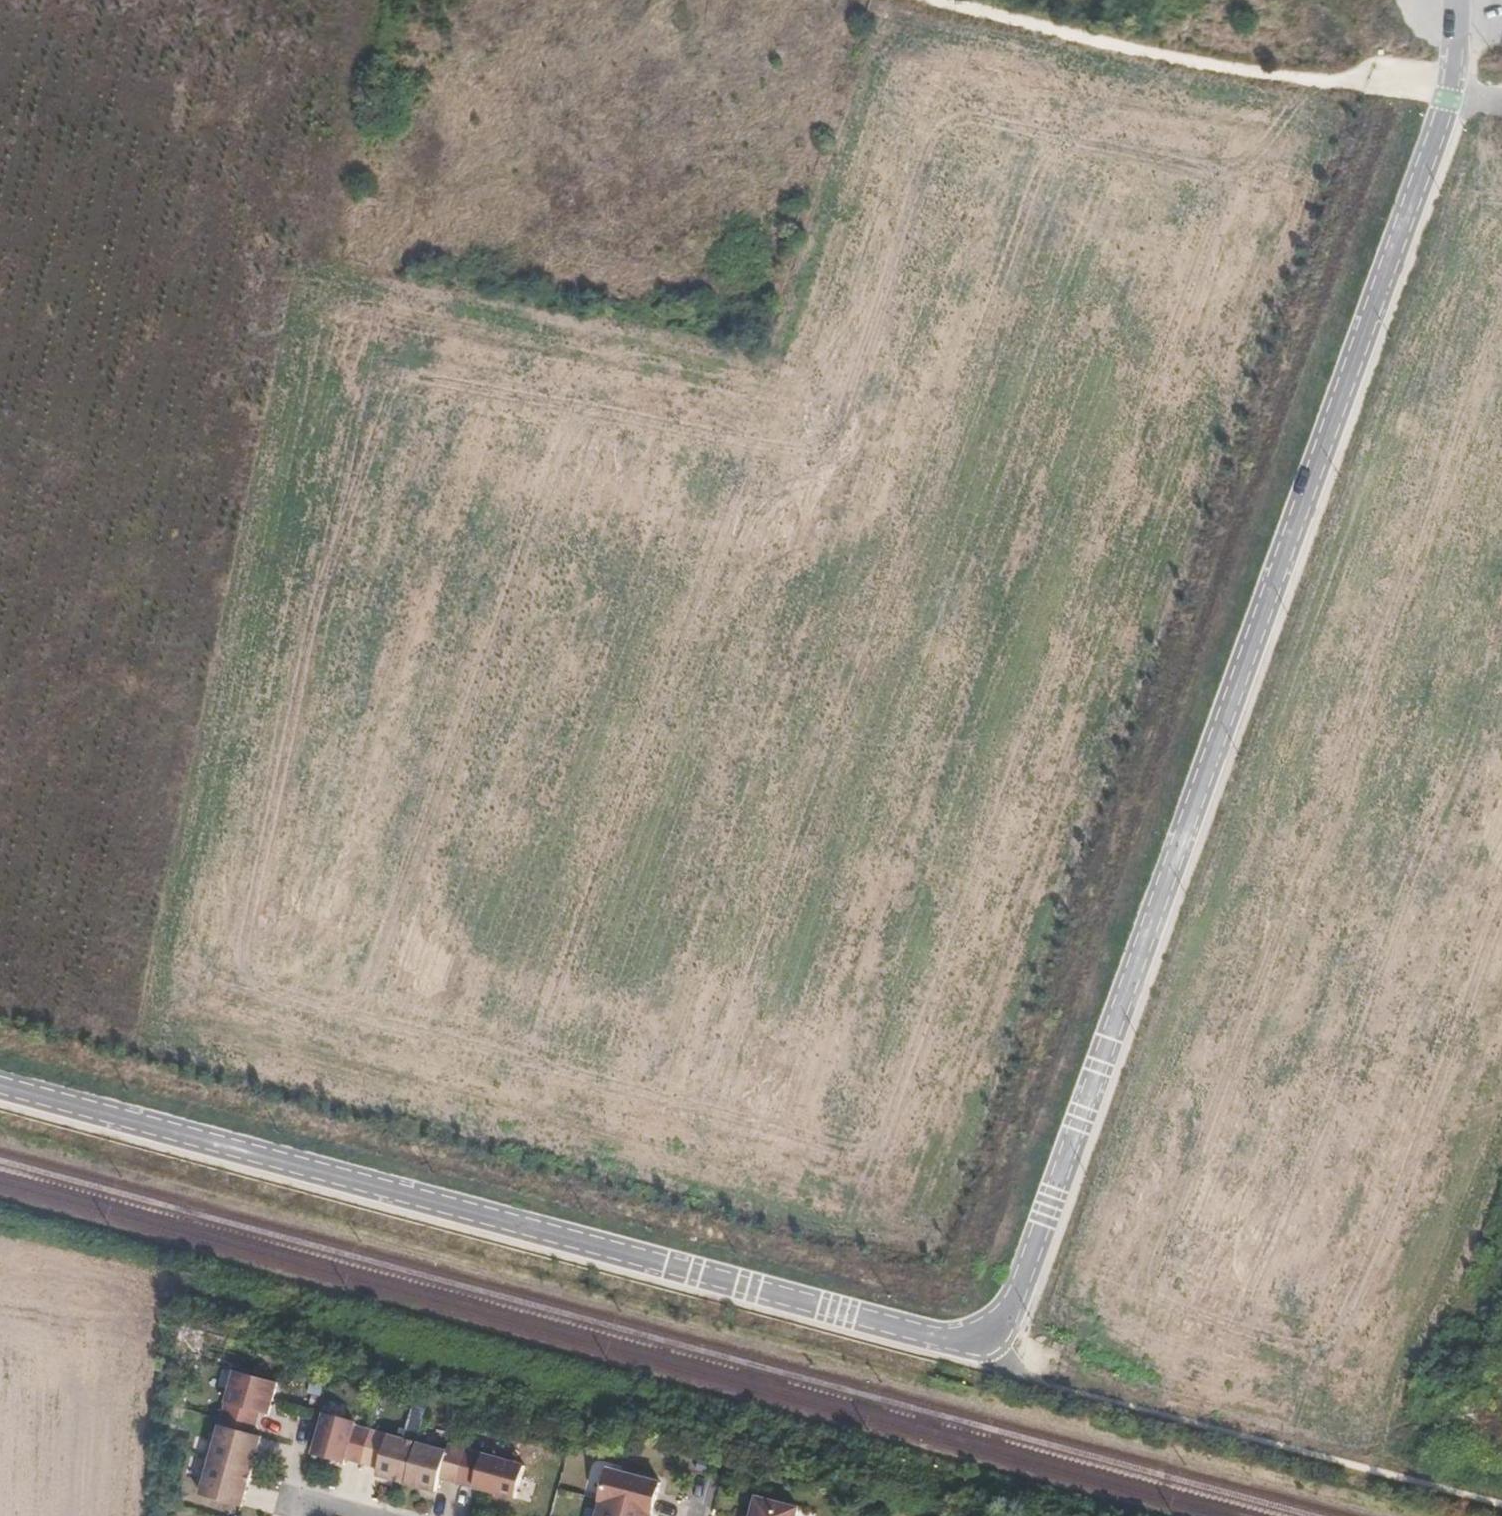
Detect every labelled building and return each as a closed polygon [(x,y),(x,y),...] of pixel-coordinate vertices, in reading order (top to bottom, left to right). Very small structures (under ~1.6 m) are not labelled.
[(271,1414),(279,1381),(236,1369),(201,1495),(243,1506),(262,1436),(255,1434),(261,1411),(271,1414)] [(358,1422),(323,1412),(312,1452),(348,1462),(348,1459),(379,1468),(378,1474),(437,1490),(441,1477),(516,1499),(525,1462),(449,1442),(448,1449),(358,1425),(358,1422)] [(606,1471),(598,1502),(651,1515),(659,1485),(606,1471)] [(796,1511),(754,1500),(750,1515),(795,1515),(796,1511)]
